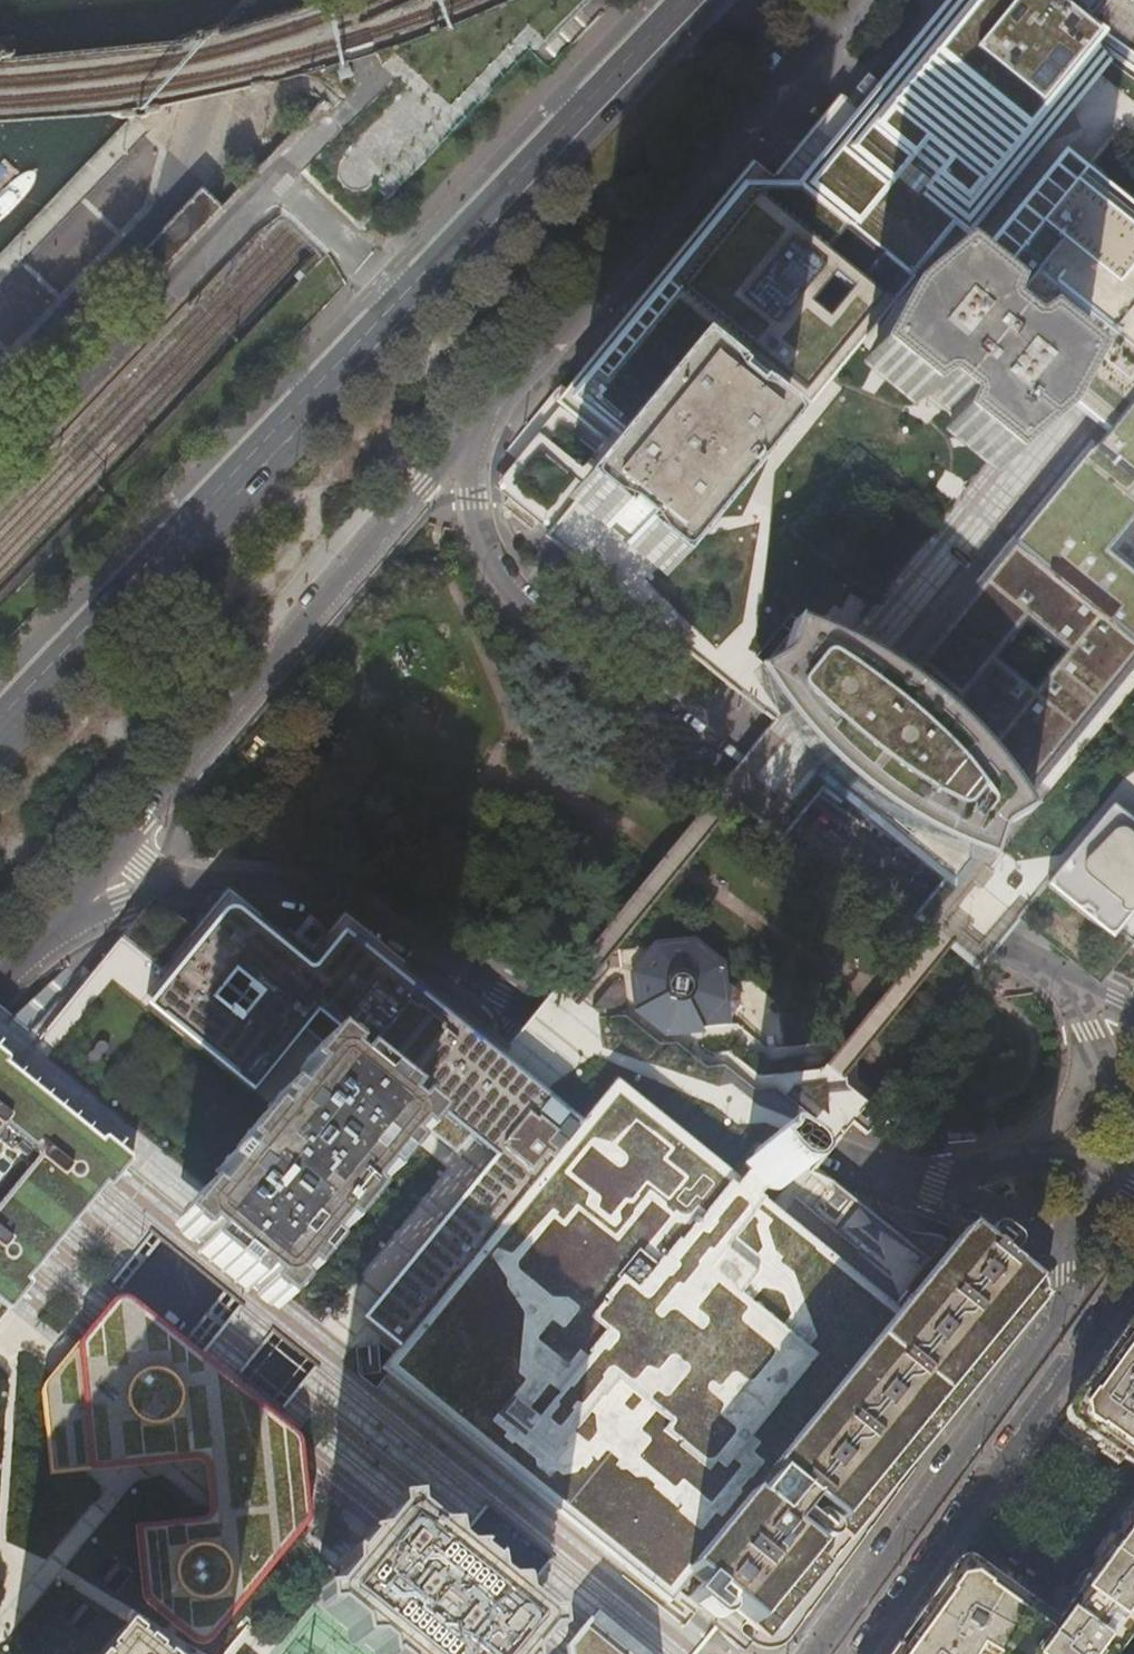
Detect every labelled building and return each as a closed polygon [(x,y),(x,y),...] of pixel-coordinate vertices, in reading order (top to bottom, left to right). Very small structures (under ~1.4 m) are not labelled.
[(738,804),(779,838),(827,779),(949,877),(917,918),(946,940),(979,965),(983,961),(1024,915),(1039,892),(1108,946),(1115,940),(1123,948),(1133,934),(1133,78),(1023,0),(985,0),(973,14),(920,80),(895,111),(878,131),(849,110),(833,99),(811,124),(765,175),(750,167),(625,315),(606,338),(578,374),(553,405),(477,497),(525,534),(768,726),(763,731),(715,787),(717,788),(738,804)] [(1085,43),(1133,78),(1133,0),(1023,0),(1085,43)] [(340,70),(337,71),(329,73),(331,81),(341,78),(340,70)] [(877,89),(864,79),(852,94),(858,98),(865,103),(877,89)] [(212,204),(207,200),(146,265),(150,269),(156,275),(203,225),(205,222),(207,221),(218,209),(212,204)] [(123,307),(119,303),(107,315),(112,320),(123,307)] [(106,327),(100,322),(91,332),(97,337),(106,327)] [(738,804),(717,788),(715,790),(592,946),(614,954),(736,806),(738,804)] [(258,1643),(307,1653),(366,1653),(355,1645),(343,1646),(339,1641),(339,1631),(316,1613),(305,1614),(304,1594),(316,1594),(331,1572),(331,1556),(336,1557),(349,1543),(347,1535),(363,1535),(366,1531),(377,1516),(376,1503),(397,1503),(397,1516),(414,1530),(435,1530),(435,1548),(440,1552),(459,1552),(458,1558),(468,1567),(476,1566),(475,1581),(482,1585),(500,1583),(501,1601),(522,1618),(536,1617),(538,1634),(527,1635),(513,1653),(695,1653),(712,1633),(739,1653),(744,1653),(750,1646),(760,1651),(770,1652),(779,1649),(787,1644),(1036,1299),(1034,1298),(1039,1292),(968,1234),(933,1277),(809,1177),(817,1166),(831,1150),(848,1128),(855,1133),(863,1139),(880,1117),(883,1112),(868,1101),(863,1107),(842,1091),(842,1081),(833,1075),(824,1068),(807,1080),(756,1083),(723,1057),(707,1059),(705,1041),(704,1037),(665,1041),(636,1018),(631,980),(656,948),(614,954),(592,946),(544,1003),(529,1020),(522,1028),(405,933),(346,904),(307,952),(228,890),(162,971),(121,938),(24,1057),(0,1038),(0,1047),(12,1057),(9,1062),(101,1139),(107,1135),(135,1158),(113,1189),(107,1184),(27,1278),(33,1283),(10,1311),(0,1303),(0,1653),(248,1653),(258,1643)] [(146,1008),(250,1094),(316,1011),(293,994),(310,972),(230,905),(146,1008)] [(441,1143),(454,1126),(526,1186),(579,1120),(345,931),(332,946),(310,972),(293,994),(316,1011),(331,1022),(319,1039),(338,1053),(332,1063),(344,1071),(351,1062),(396,1100),(388,1110),(400,1118),(407,1110),(426,1125),(422,1130),(441,1143)] [(833,1075),(842,1081),(857,1067),(863,1059),(957,948),(946,940),(936,933),(843,1045),(833,1056),(824,1068),(833,1075)] [(636,1018),(665,1041),(704,1037),(709,1031),(729,1006),(726,983),(724,967),(695,944),(656,948),(631,980),(636,1018)] [(400,1137),(412,1145),(422,1130),(426,1125),(407,1110),(400,1118),(388,1110),(396,1100),(351,1062),(344,1071),(332,1063),(338,1053),(319,1039),(293,1071),(300,1076),(281,1100),(275,1094),(265,1105),(272,1111),(265,1122),(257,1115),(228,1152),(233,1157),(227,1167),(219,1160),(211,1171),(217,1177),(198,1202),(191,1196),(163,1228),(181,1244),(189,1234),(202,1242),(193,1254),(239,1290),(246,1280),(260,1290),(252,1299),(270,1316),(286,1294),(279,1287),(287,1275),(298,1284),(322,1254),(313,1247),(325,1229),(335,1237),(362,1203),(352,1196),(365,1178),(376,1186),(399,1157),(390,1150),(400,1137)] [(0,1047),(0,1303),(10,1311),(33,1283),(27,1278),(107,1184),(113,1189),(135,1158),(107,1135),(101,1139),(9,1062),(12,1057),(0,1047)] [(820,1263),(599,1099),(579,1120),(526,1186),(401,1342),(379,1370),(397,1385),(650,1590),(870,1298),(820,1263)] [(253,1397),(124,1291),(114,1292),(39,1383),(47,1472),(195,1459),(199,1460),(202,1463),(204,1469),(207,1510),(199,1518),(129,1523),(136,1604),(185,1646),(191,1650),(197,1649),(204,1646),(306,1523),(300,1435),(253,1397)] [(1107,1351),(1074,1397),(1077,1399),(1069,1409),(1071,1423),(1080,1429),(1078,1432),(1133,1472),(1133,1313),(1107,1351)] [(366,1531),(363,1535),(347,1535),(349,1543),(336,1557),(331,1556),(331,1572),(316,1594),(304,1594),(305,1614),(316,1613),(339,1631),(339,1641),(343,1646),(355,1645),(366,1653),(513,1653),(527,1635),(538,1634),(536,1617),(522,1618),(501,1601),(500,1583),(482,1585),(475,1581),(476,1566),(468,1567),(458,1558),(459,1552),(440,1552),(435,1548),(435,1530),(414,1530),(397,1516),(397,1503),(376,1503),(377,1516),(366,1531)] [(1123,1525),(1120,1522),(1109,1537),(1133,1555),(1133,1510),(1123,1525)] [(1109,1537),(1091,1563),(1133,1594),(1133,1555),(1109,1537)] [(1133,1624),(1133,1594),(1091,1563),(1081,1576),(1084,1579),(1075,1591),(1053,1622),(986,1572),(984,1575),(969,1564),(956,1566),(952,1571),(950,1569),(924,1604),(921,1609),(896,1644),(888,1653),(1113,1653),(1133,1624)] [(314,1572),(258,1643),(248,1653),(415,1653),(314,1572)]
